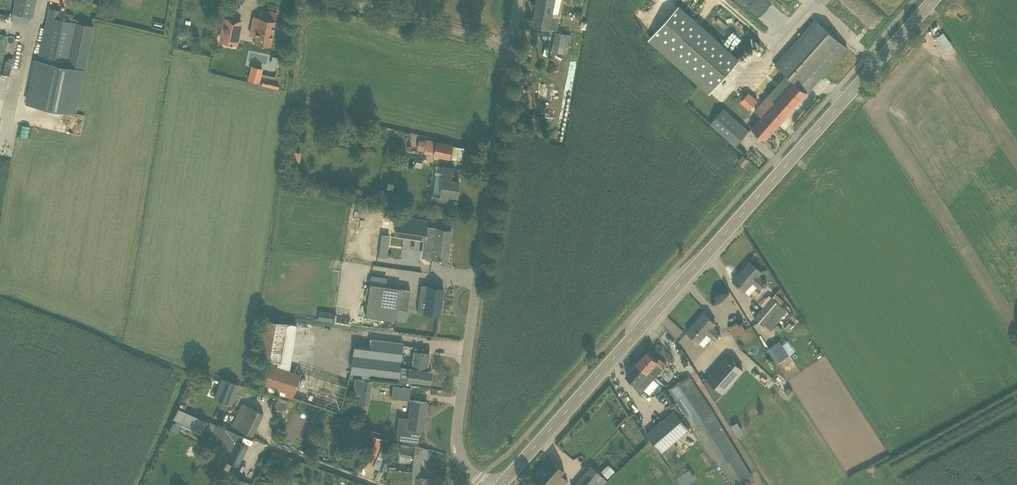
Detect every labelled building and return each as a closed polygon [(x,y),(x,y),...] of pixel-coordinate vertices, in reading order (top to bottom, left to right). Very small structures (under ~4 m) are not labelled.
[(32,17),(36,0),(14,0),(12,13),(28,16),(32,17)] [(551,13),(554,0),(537,0),(535,10),(543,11),(543,13),(546,14),(546,12),(551,13)] [(739,60),(678,6),(650,38),(710,92),(739,60)] [(48,7),(37,60),(35,59),(25,103),(76,114),(76,113),(94,26),(78,22),(72,21),(74,14),(68,13),(67,20),(59,18),(61,10),(48,7)] [(254,42),(270,46),(277,12),(261,9),(257,28),(252,28),(251,35),(255,36),(254,42)] [(566,15),(566,16),(582,18),(581,18),(583,11),(575,9),(574,17),(566,15)] [(543,11),(535,10),(532,25),(556,30),(558,19),(551,17),(551,13),(546,12),(546,14),(543,13),(543,11)] [(224,18),(221,31),(228,32),(226,43),(238,45),(243,21),(224,18)] [(752,127),(765,139),(807,92),(847,47),(816,19),(775,64),(786,74),(754,110),(762,116),(752,127)] [(940,29),(932,35),(937,42),(945,36),(940,29)] [(551,51),(563,53),(567,53),(570,35),(566,34),(566,33),(554,31),(551,51)] [(262,69),(251,66),(248,79),(259,82),(262,69)] [(749,92),(745,96),(754,104),(758,100),(749,92)] [(724,108),(710,123),(728,139),(742,124),(724,108)] [(528,118),(528,123),(542,125),(543,115),(542,115),(533,114),(532,116),(529,116),(528,118)] [(424,152),(433,154),(436,141),(427,139),(426,141),(421,140),(418,149),(424,151),(424,152)] [(451,145),(436,141),(433,154),(448,158),(451,145)] [(743,155),(739,160),(743,164),(748,159),(743,155)] [(459,180),(450,179),(451,176),(453,177),(454,168),(441,166),(436,165),(435,174),(433,192),(432,192),(431,199),(447,202),(448,195),(457,196),(459,180)] [(452,230),(436,228),(432,257),(447,260),(452,230)] [(380,233),(377,254),(388,256),(391,234),(380,233)] [(759,275),(762,272),(750,261),(733,280),(745,291),(752,282),(759,289),(766,282),(759,275)] [(411,289),(370,283),(365,315),(396,319),(398,308),(407,310),(411,289)] [(417,311),(439,314),(443,288),(421,285),(417,311)] [(772,297),(772,296),(754,316),(764,325),(765,324),(772,330),(775,327),(782,318),(784,320),(791,312),(789,310),(785,307),(787,304),(784,301),(785,299),(776,292),(772,297)] [(334,312),(327,311),(326,320),(333,321),(334,312)] [(715,339),(720,332),(713,325),(715,322),(704,313),(687,331),(699,342),(707,332),(715,339)] [(285,367),(297,325),(270,317),(251,385),(310,402),(311,398),(340,405),(346,383),(299,370),(299,371),(285,367)] [(729,329),(733,336),(746,329),(741,321),(729,329)] [(410,387),(411,380),(408,379),(400,378),(401,367),(404,342),(370,338),(369,348),(354,346),(350,372),(350,374),(398,379),(397,385),(410,387)] [(780,340),(767,347),(776,363),(793,353),(788,344),(784,346),(780,340)] [(408,379),(430,382),(431,371),(427,370),(429,353),(414,351),(412,368),(401,367),(400,378),(408,379)] [(654,378),(661,370),(667,364),(659,358),(657,360),(647,351),(636,363),(654,379),(654,378)] [(743,370),(728,356),(708,379),(723,392),(743,370)] [(654,378),(654,379),(636,363),(626,374),(637,384),(635,386),(642,392),(644,389),(649,394),(655,388),(659,391),(663,386),(654,378)] [(674,397),(733,484),(743,484),(741,482),(752,475),(721,423),(689,375),(669,388),(674,397)] [(231,405),(238,384),(222,378),(214,398),(231,405)] [(359,395),(358,403),(356,403),(355,410),(359,411),(360,403),(367,404),(370,380),(357,379),(355,394),(359,395)] [(393,384),(391,396),(409,399),(410,387),(397,385),(393,384)] [(282,412),(283,409),(285,409),(288,401),(278,398),(278,400),(276,399),(274,410),(282,412)] [(398,417),(396,436),(398,436),(397,438),(415,444),(417,445),(419,429),(423,429),(427,402),(411,400),(408,419),(398,417)] [(263,413),(248,405),(242,403),(231,424),(253,435),(263,413)] [(178,407),(173,418),(202,431),(207,421),(178,407)] [(678,446),(674,441),(689,428),(674,410),(646,433),(662,451),(669,461),(677,454),(678,446)] [(247,446),(238,441),(241,435),(225,427),(213,453),(238,465),(247,446)] [(371,433),(355,428),(351,441),(367,446),(371,433)] [(383,439),(373,435),(363,462),(373,466),(383,439)] [(382,460),(390,441),(385,440),(378,458),(382,460)] [(401,455),(411,458),(413,446),(401,443),(399,449),(402,449),(401,455)] [(416,448),(414,448),(412,471),(395,469),(395,466),(389,465),(388,476),(394,476),(393,484),(395,484),(412,484),(416,448)] [(412,484),(428,484),(428,478),(420,477),(422,449),(416,448),(412,484)] [(551,458),(531,481),(536,484),(551,484),(556,479),(564,470),(551,458)] [(382,460),(378,470),(383,472),(387,463),(382,460)] [(608,463),(598,473),(605,479),(614,470),(608,463)] [(607,482),(590,467),(574,484),(603,484),(607,482)] [(681,484),(684,484),(695,478),(689,467),(675,476),(681,484)] [(245,481),(233,475),(228,484),(243,484),(245,481)] [(219,483),(224,484),(225,484),(228,479),(222,477),(219,483)]
